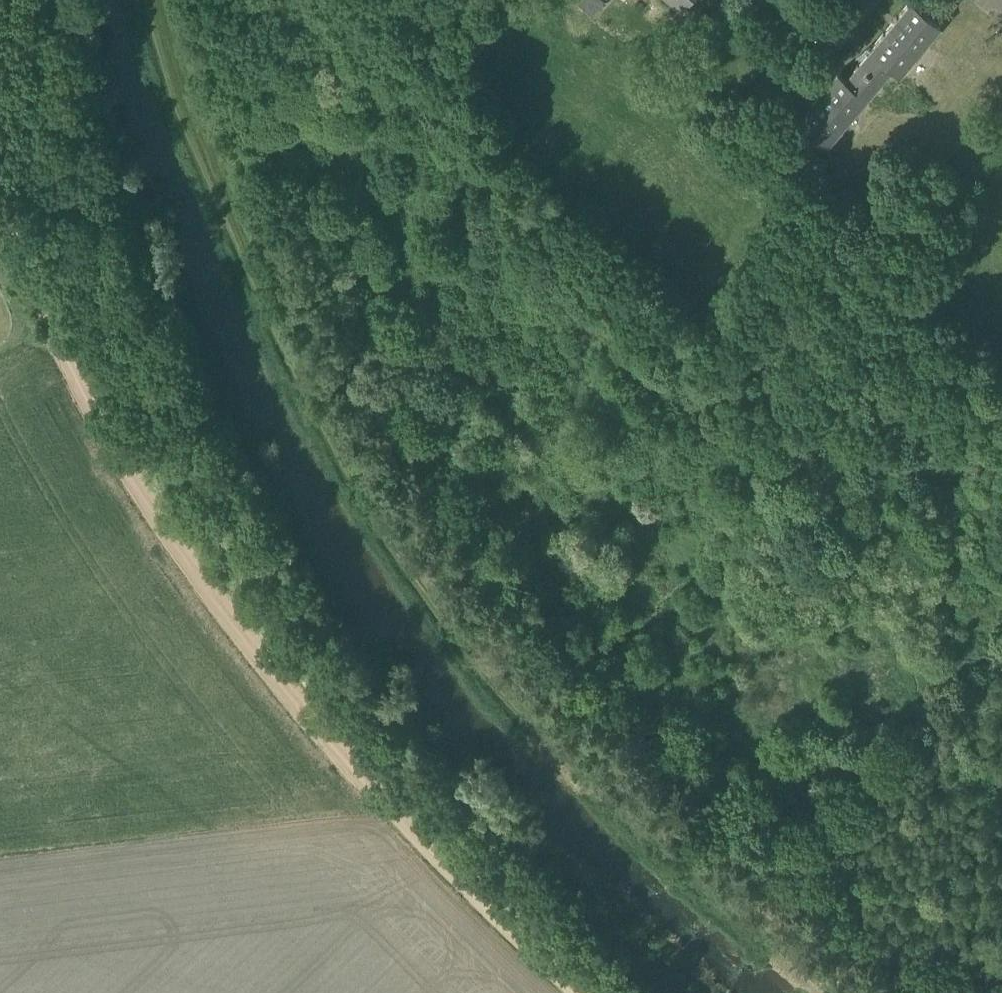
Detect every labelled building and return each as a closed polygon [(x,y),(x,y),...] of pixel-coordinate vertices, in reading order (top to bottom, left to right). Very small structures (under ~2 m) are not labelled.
[(606,1),(605,0),(580,0),(577,3),(593,16),(606,1)] [(705,0),(670,0),(679,7),(673,15),(685,25),(691,17),(705,0)] [(958,3),(955,0),(934,0),(930,5),(945,18),(958,3)] [(901,75),(941,27),(910,1),(857,64),(880,83),(892,70),(901,75)] [(828,146),(880,83),(857,64),(845,79),(838,74),(798,121),(828,146)]
